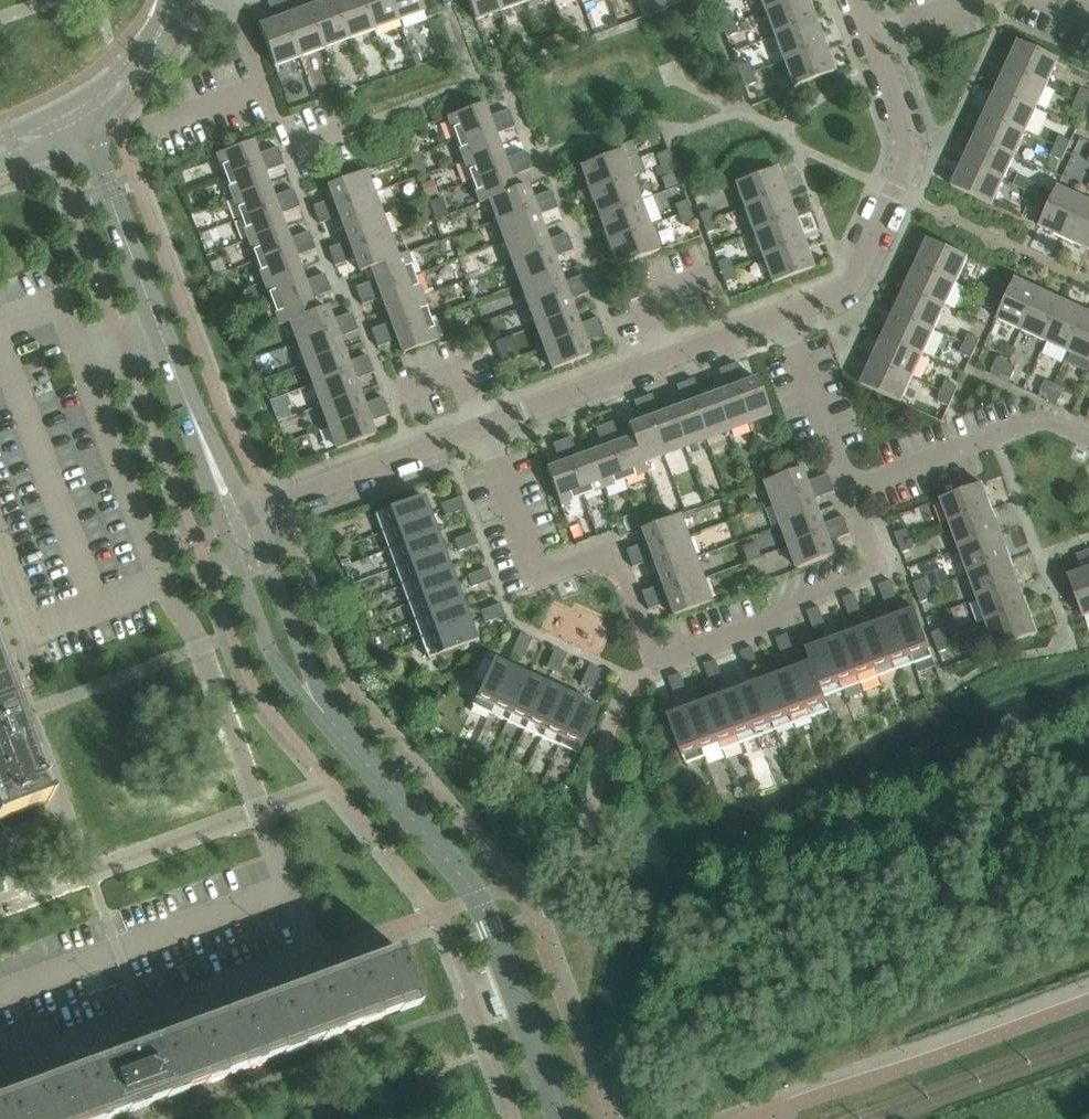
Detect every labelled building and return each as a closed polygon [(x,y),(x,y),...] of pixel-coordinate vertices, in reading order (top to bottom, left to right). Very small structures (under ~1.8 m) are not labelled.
[(271,10),(282,7),(279,0),(268,0),(271,10)] [(309,7),(324,48),(349,39),(335,0),(327,0),(309,7)] [(349,39),(374,30),(363,0),(335,0),(349,39)] [(399,21),(391,0),(363,0),(374,30),(399,21)] [(399,21),(424,11),(420,0),(391,0),(399,21)] [(501,11),(497,0),(468,0),(475,21),(501,11)] [(525,0),(497,0),(501,11),(525,2),(525,0)] [(798,0),(760,0),(765,12),(798,0)] [(774,36),(815,21),(807,0),(798,0),(765,12),(774,36)] [(309,7),(284,16),(299,57),(324,48),(309,7)] [(730,13),(718,17),(722,27),(734,23),(730,13)] [(274,66),(299,57),(284,16),(259,25),(274,66)] [(774,36),(783,62),(824,47),(815,21),(774,36)] [(734,23),(722,27),(726,37),(738,33),(734,23)] [(1020,42),(1009,67),(1049,85),(1060,60),(1020,42)] [(834,72),(824,47),(783,62),(793,87),(834,72)] [(748,63),(737,67),(740,77),(752,73),(748,63)] [(1009,67),(998,91),(1037,109),(1049,85),(1009,67)] [(752,73),(740,77),(744,87),(756,83),(752,73)] [(1078,98),(1088,103),(1088,91),(1082,88),(1078,98)] [(998,91),(987,114),(1027,133),(1037,109),(998,91)] [(1074,107),(1085,113),(1088,104),(1088,103),(1078,98),(1074,107)] [(493,127),(512,120),(509,111),(490,118),(485,104),(448,117),(457,140),(493,127)] [(987,114),(976,138),(1016,157),(1027,133),(987,114)] [(457,140),(464,161),(501,147),(496,136),(515,129),(512,120),(493,127),(457,140)] [(1060,136),(1056,146),(1067,151),(1072,141),(1060,136)] [(976,138),(965,162),(1005,180),(1016,157),(976,138)] [(281,157),(278,148),(258,155),(253,142),(218,155),(226,178),(261,164),(281,157)] [(1056,146),(1051,156),(1063,161),(1067,151),(1056,146)] [(501,147),(464,161),(472,182),(508,168),(527,161),(524,153),(505,160),(501,147)] [(580,167),(589,192),(631,177),(621,151),(580,167)] [(668,152),(657,156),(661,166),(672,162),(668,152)] [(226,178),(234,198),(269,186),(265,174),(285,167),(281,157),(261,164),(226,178)] [(531,171),(527,161),(508,168),(472,182),(480,204),(489,200),(516,190),(512,178),(531,171)] [(672,162),(661,166),(664,176),(676,171),(672,162)] [(993,206),(1005,180),(965,162),(953,187),(993,206)] [(744,210),(786,195),(776,169),(735,184),(744,210)] [(313,207),(317,216),(337,208),(374,195),(366,173),(329,186),(334,200),(313,207)] [(589,192),(599,217),(640,202),(631,177),(589,192)] [(1038,185),(1034,194),(1045,199),(1049,190),(1038,185)] [(269,186),(234,198),(242,219),(277,206),(296,199),(293,191),(274,198),(269,186)] [(516,190),(489,200),(497,223),(534,208),(554,201),(551,192),(531,199),(526,186),(516,190)] [(1040,227),(1065,239),(1083,198),(1059,187),(1040,227)] [(1034,194),(1029,203),(1041,208),(1045,199),(1034,194)] [(381,216),(374,195),(337,208),(317,216),(320,225),(340,217),(345,229),(381,216)] [(794,219),(786,195),(744,210),(753,234),(794,219)] [(1083,198),(1065,239),(1088,250),(1088,200),(1083,198)] [(242,219),(250,240),(285,228),(280,215),(300,208),(296,199),(277,206),(242,219)] [(534,208),(497,223),(505,244),(542,230),(537,217),(557,210),(554,201),(534,208)] [(599,217),(608,242),(649,226),(640,202),(599,217)] [(687,202),(675,206),(679,216),(690,212),(687,202)] [(711,210),(699,214),(702,225),(715,220),(711,210)] [(690,212),(679,216),(682,226),(694,222),(690,212)] [(329,250),(332,258),(353,250),(389,237),(381,216),(345,229),(350,242),(329,250)] [(753,234),(762,259),(803,243),(794,219),(753,234)] [(715,220),(702,225),(706,235),(718,230),(715,220)] [(658,252),(649,226),(608,242),(617,267),(658,252)] [(285,228),(250,240),(257,262),(292,249),(312,242),(309,233),(289,240),(285,228)] [(505,244),(513,265),(550,251),(570,243),(566,234),(546,242),(542,230),(505,244)] [(361,273),(371,269),(397,258),(389,237),(353,250),(332,258),(336,267),(356,259),(361,273)] [(929,240),(918,264),(958,283),(969,258),(929,240)] [(257,262),(265,283),(300,270),(296,258),(315,251),(312,242),(292,249),(257,262)] [(550,251),(513,265),(520,285),(557,271),(553,259),(573,252),(570,243),(550,251)] [(813,269),(803,243),(762,259),(771,284),(813,269)] [(356,288),(359,297),(379,290),(415,277),(407,254),(397,258),(371,269),(375,281),(356,288)] [(730,260),(717,265),(720,274),(733,270),(730,260)] [(947,307),(958,283),(918,264),(907,289),(947,307)] [(265,283),(273,304),(308,291),(328,284),(324,275),(304,282),(300,270),(265,283)] [(733,270),(720,274),(724,284),(736,279),(733,270)] [(562,284),(557,271),(520,285),(528,307),(565,293),(585,285),(582,277),(562,284)] [(382,299),(386,311),(422,297),(415,277),(379,290),(359,297),(362,306),(382,299)] [(998,319),(1022,330),(1040,291),(1016,280),(998,319)] [(308,291),(273,304),(281,325),(290,321),(315,311),(311,300),(331,292),(328,284),(308,291)] [(565,293),(528,307),(536,327),(572,314),(568,302),(588,295),(585,285),(565,293)] [(636,286),(626,290),(630,302),(640,298),(637,291),(636,286)] [(991,286),(986,296),(998,302),(1003,292),(991,286)] [(936,330),(947,307),(907,289),(896,312),(936,330)] [(1022,330),(1046,342),(1064,302),(1040,291),(1022,330)] [(986,296),(982,306),(994,312),(998,302),(986,296)] [(371,331),(374,339),(394,332),(430,319),(422,297),(386,311),(391,324),(371,331)] [(1046,342),(1070,353),(1088,313),(1064,302),(1046,342)] [(290,321),(298,344),(335,330),(355,322),(352,314),(332,321),(327,307),(315,311),(290,321)] [(925,355),(936,330),(896,312),(885,336),(925,355)] [(1088,361),(1088,313),(1070,353),(1088,361)] [(536,327),(543,348),(580,335),(600,327),(597,319),(577,326),(572,314),(536,327)] [(438,341),(430,319),(394,332),(374,339),(378,348),(397,341),(402,354),(438,341)] [(335,330),(298,344),(306,364),(343,351),(338,338),(358,331),(355,322),(335,330)] [(604,336),(600,327),(580,335),(543,348),(551,370),(588,357),(583,344),(604,336)] [(969,335),(964,344),(976,350),(980,340),(969,335)] [(885,336),(874,360),(914,378),(925,355),(885,336)] [(964,344),(960,354),(972,359),(976,350),(964,344)] [(348,363),(343,351),(306,364),(313,385),(351,372),(371,364),(368,356),(348,363)] [(997,358),(992,370),(1001,374),(1007,362),(997,358)] [(902,404),(914,378),(874,360),(862,386),(902,404)] [(1007,362),(1001,374),(1011,378),(1016,367),(1007,362)] [(313,385),(321,407),(359,393),(354,380),(374,373),(371,364),(351,372),(313,385)] [(744,384),(736,364),(727,367),(749,425),(771,417),(757,379),(744,384)] [(727,433),(749,425),(727,367),(719,370),(726,391),(713,396),(727,433)] [(706,441),(727,433),(713,396),(701,400),(694,380),(684,383),(706,441)] [(1044,380),(1039,391),(1049,396),(1054,384),(1044,380)] [(685,449),(706,441),(684,383),(676,386),(684,407),(672,411),(685,449)] [(947,383),(942,392),(954,398),(958,388),(947,383)] [(1054,384),(1049,396),(1059,400),(1064,389),(1054,384)] [(942,392),(938,402),(950,407),(954,398),(942,392)] [(359,393),(321,407),(329,427),(366,414),(386,406),(383,398),(363,405),(359,393)] [(665,456),(685,449),(672,411),(660,415),(653,395),(643,399),(665,456)] [(628,427),(632,438),(633,438),(643,465),(644,464),(665,456),(643,399),(634,402),(641,423),(628,427)] [(389,416),(386,406),(366,414),(329,427),(337,450),(374,436),(369,423),(389,416)] [(633,438),(632,438),(620,443),(613,423),(604,426),(625,482),(648,474),(644,464),(643,465),(633,438)] [(604,490),(625,482),(604,426),(595,429),(603,449),(590,454),(604,490)] [(561,442),(583,498),(604,490),(590,454),(578,459),(571,438),(561,442)] [(561,506),(583,498),(561,442),(553,445),(561,465),(547,470),(561,506)] [(767,484),(775,505),(833,484),(830,476),(810,483),(805,470),(792,475),(767,484)] [(836,493),(833,484),(775,505),(783,526),(820,513),(816,500),(836,493)] [(942,500),(951,525),(992,510),(983,485),(942,500)] [(375,514),(382,534),(430,515),(423,496),(375,514)] [(461,498),(451,501),(456,513),(465,510),(461,498)] [(451,501),(442,505),(446,517),(456,513),(451,501)] [(951,525),(960,550),(1001,535),(992,510),(951,525)] [(783,526),(791,547),(848,527),(844,517),(824,525),(820,513),(783,526)] [(382,534),(389,551),(437,533),(430,515),(382,534)] [(630,560),(687,538),(679,516),(642,530),(646,542),(627,550),(630,560)] [(851,535),(848,527),(791,547),(799,570),(836,556),(831,542),(851,535)] [(908,530),(896,534),(899,544),(912,540),(908,530)] [(474,532),(464,536),(469,548),(478,544),(474,532)] [(389,551),(395,569),(443,551),(437,533),(389,551)] [(960,550),(969,574),(1010,559),(1001,535),(960,550)] [(464,536),(454,539),(459,552),(469,548),(464,536)] [(695,559),(687,538),(630,560),(633,568),(653,560),(657,573),(695,559)] [(912,540),(899,544),(903,554),(915,550),(912,540)] [(395,569),(402,586),(450,568),(443,551),(395,569)] [(1088,616),(1088,552),(1078,556),(1083,571),(1068,577),(1083,618),(1088,616)] [(702,580),(695,559),(657,573),(662,585),(642,592),(645,602),(702,580)] [(969,574),(978,599),(1019,584),(1010,559),(969,574)] [(402,586),(408,604),(456,586),(450,568),(402,586)] [(487,568),(478,571),(482,583),(492,580),(487,568)] [(478,571),(468,575),(472,587),(482,583),(478,571)] [(926,579),(914,584),(917,594),(930,589),(926,579)] [(711,602),(702,580),(645,602),(649,611),(668,603),(673,616),(711,602)] [(891,581),(879,586),(883,596),(895,591),(891,581)] [(978,599),(987,624),(1028,609),(1019,584),(978,599)] [(408,604),(415,623),(463,604),(456,586),(408,604)] [(930,589),(917,594),(921,604),(933,599),(930,589)] [(895,591),(883,596),(886,606),(898,601),(895,591)] [(857,594),(844,599),(848,609),(860,604),(857,594)] [(501,603),(491,607),(495,619),(505,615),(501,603)] [(415,623),(421,640),(469,622),(463,604),(415,623)] [(860,604),(848,609),(851,619),(864,614),(860,604)] [(491,607),(481,611),(486,623),(495,619),(491,607)] [(820,607),(809,612),(812,622),(824,617),(820,607)] [(916,609),(898,616),(916,664),(934,657),(916,609)] [(1037,635),(1028,609),(987,624),(996,650),(1037,635)] [(898,671),(916,664),(898,616),(880,622),(898,671)] [(824,617),(812,622),(816,632),(828,628),(824,617)] [(476,641),(469,622),(421,640),(428,658),(476,641)] [(880,622),(862,629),(881,677),(898,671),(880,622)] [(862,684),(881,677),(862,629),(844,636),(862,684)] [(944,629),(932,633),(935,643),(948,639),(944,629)] [(522,634),(517,644),(529,649),(533,639),(522,634)] [(790,634),(778,639),(781,649),(793,644),(790,634)] [(844,690),(862,684),(844,636),(826,642),(844,690)] [(948,639),(935,643),(939,654),(951,649),(948,639)] [(826,697),(827,697),(844,690),(826,642),(807,649),(813,663),(814,663),(826,697)] [(517,644),(513,653),(524,659),(529,649),(517,644)] [(793,644),(781,649),(785,659),(797,654),(793,644)] [(754,648),(742,652),(746,662),(757,658),(754,648)] [(556,649),(552,659),(563,665),(568,655),(556,649)] [(472,705),(491,714),(513,667),(494,658),(472,705)] [(757,658),(746,662),(750,672),(761,668),(757,658)] [(552,659),(547,669),(559,675),(563,665),(552,659)] [(718,661),(706,665),(710,676),(722,671),(718,661)] [(813,663),(795,670),(813,718),(833,711),(827,697),(826,697),(814,663),(813,663)] [(590,665),(586,675),(598,680),(602,670),(590,665)] [(509,722),(531,675),(513,667),(491,714),(509,722)] [(813,718),(795,670),(778,676),(795,725),(813,718)] [(722,671),(710,676),(713,686),(726,681),(722,671)] [(683,674),(671,679),(674,689),(687,684),(683,674)] [(509,722),(526,730),(548,683),(531,675),(509,722)] [(586,675),(581,684),(593,690),(598,680),(586,675)] [(46,800),(0,676),(0,820),(47,803),(46,801),(46,800)] [(778,731),(795,725),(778,676),(760,683),(778,731)] [(548,683),(526,730),(544,738),(565,691),(548,683)] [(760,738),(778,731),(760,683),(742,689),(760,738)] [(687,684),(674,689),(678,699),(690,695),(687,684)] [(742,744),(760,738),(742,689),(724,696),(742,744)] [(544,738),(561,746),(582,699),(565,691),(544,738)] [(725,751),(742,744),(724,696),(707,703),(725,751)] [(600,707),(582,699),(561,746),(579,754),(600,707)] [(707,757),(725,751),(707,703),(689,709),(707,757)] [(688,764),(707,757),(689,709),(671,716),(688,764)] [(400,950),(0,1098),(0,1118),(101,1118),(419,1001),(400,950)]
